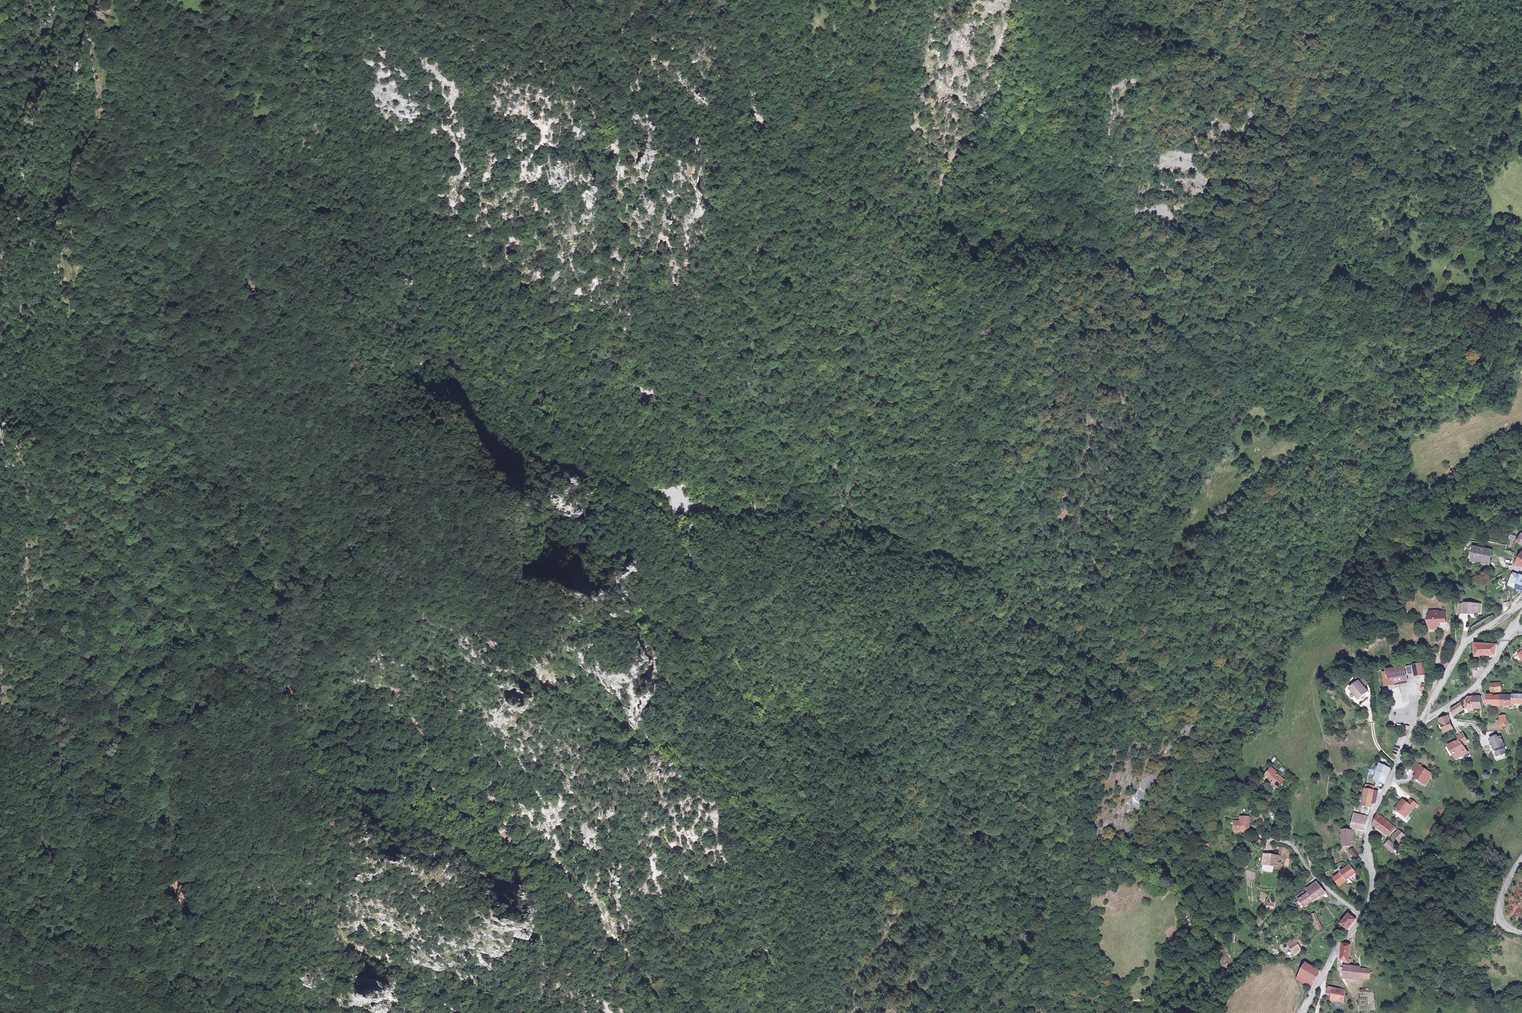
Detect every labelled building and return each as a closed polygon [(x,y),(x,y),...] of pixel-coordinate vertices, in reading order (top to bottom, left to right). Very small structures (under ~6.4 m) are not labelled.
[(1491,548),(1472,544),(1470,557),(1488,561),(1491,548)] [(1513,574),(1509,586),(1521,590),(1521,576),(1519,575),(1519,576),(1513,574)] [(1478,611),(1478,602),(1462,603),(1462,604),(1458,604),(1458,613),(1469,613),(1469,612),(1478,611)] [(1436,611),(1436,609),(1426,610),(1426,615),(1425,617),(1425,621),(1427,623),(1428,628),(1435,628),(1435,625),(1437,625),(1437,622),(1443,621),(1443,610),(1436,611)] [(1474,657),(1483,657),(1483,645),(1474,644),(1474,657)] [(1483,645),(1483,657),(1494,656),(1495,646),(1485,645),(1485,644),(1483,644),(1483,645)] [(1423,673),(1421,663),(1420,663),(1416,664),(1385,671),(1385,673),(1381,674),(1384,685),(1393,683),(1406,681),(1405,676),(1413,675),(1423,673)] [(1366,685),(1361,679),(1348,689),(1354,695),(1355,694),(1358,698),(1366,692),(1362,687),(1366,685)] [(1501,691),(1500,682),(1489,683),(1490,692),(1501,691)] [(1491,706),(1500,707),(1501,696),(1494,696),(1494,695),(1488,695),(1486,703),(1491,706)] [(1501,696),(1500,707),(1511,707),(1512,705),(1512,698),(1501,696)] [(1512,698),(1512,705),(1521,705),(1521,696),(1512,696),(1512,698)] [(1481,698),(1469,698),(1466,702),(1467,710),(1481,709),(1481,698)] [(1465,712),(1463,705),(1451,710),(1453,716),(1465,712)] [(1452,729),(1449,720),(1440,724),(1444,732),(1452,729)] [(1465,741),(1462,735),(1457,737),(1458,740),(1448,745),(1453,754),(1452,754),(1455,759),(1466,752),(1462,746),(1461,744),(1462,743),(1465,741)] [(1487,742),(1489,747),(1490,747),(1491,750),(1493,749),(1494,752),(1495,755),(1495,758),(1496,758),(1501,757),(1500,753),(1501,752),(1502,752),(1499,741),(1495,742),(1494,739),(1489,741),(1487,742)] [(1420,767),(1416,764),(1412,771),(1416,773),(1413,779),(1422,784),(1425,779),(1427,780),(1430,775),(1420,769),(1420,767)] [(1376,768),(1375,773),(1385,777),(1388,770),(1377,766),(1376,768)] [(1276,773),(1271,769),(1262,781),(1267,784),(1269,782),(1277,789),(1280,786),(1283,782),(1275,775),(1276,773)] [(1383,784),(1385,777),(1375,773),(1372,772),(1370,772),(1369,776),(1373,777),(1372,781),(1383,784)] [(1372,791),(1363,788),(1359,805),(1368,808),(1373,791),(1372,791)] [(1393,810),(1401,816),(1402,814),(1405,816),(1410,809),(1411,809),(1414,805),(1409,801),(1405,805),(1400,801),(1393,810)] [(1367,817),(1352,814),(1350,825),(1350,828),(1363,830),(1366,822),(1367,817)] [(1373,826),(1377,829),(1384,820),(1376,814),(1373,821),(1375,823),(1373,826)] [(1249,816),(1240,816),(1240,821),(1233,821),(1233,831),(1249,831),(1249,816)] [(1384,834),(1391,824),(1384,820),(1377,829),(1384,834)] [(1396,828),(1391,824),(1384,834),(1389,837),(1396,828)] [(1349,830),(1339,829),(1339,849),(1345,849),(1345,846),(1349,847),(1349,830)] [(1407,836),(1398,829),(1395,833),(1401,843),(1402,841),(1404,842),(1406,840),(1404,838),(1407,836)] [(1389,840),(1383,847),(1386,849),(1389,852),(1395,858),(1400,853),(1396,846),(1389,840)] [(1358,855),(1353,848),(1349,851),(1354,858),(1358,855)] [(1270,855),(1266,854),(1266,855),(1263,855),(1262,864),(1276,867),(1275,869),(1279,870),(1281,860),(1286,861),(1287,854),(1279,852),(1278,857),(1270,856),(1270,855)] [(1356,875),(1350,866),(1334,878),(1340,887),(1356,875)] [(1295,900),(1300,907),(1325,890),(1318,883),(1316,880),(1310,885),(1306,887),(1308,891),(1305,893),(1302,890),(1296,894),(1298,897),(1295,900)] [(1274,911),(1275,903),(1268,902),(1266,910),(1274,911)] [(1351,919),(1347,915),(1344,918),(1340,925),(1338,931),(1342,935),(1345,930),(1346,931),(1353,920),(1354,918),(1352,917),(1351,919)] [(1297,949),(1292,942),(1286,946),(1283,943),(1278,946),(1286,957),(1292,954),(1292,953),(1297,949)] [(1349,944),(1342,943),(1341,958),(1345,959),(1345,962),(1349,962),(1350,959),(1348,959),(1348,957),(1349,944)] [(1304,964),(1300,970),(1313,978),(1317,972),(1304,964)] [(1358,966),(1343,966),(1343,975),(1342,978),(1358,979),(1358,977),(1358,968),(1358,966)] [(1368,968),(1358,968),(1358,977),(1368,978),(1368,968)] [(1310,984),(1313,978),(1300,970),(1296,976),(1310,984)] [(1310,984),(1296,976),(1294,979),(1307,988),(1310,984)]
